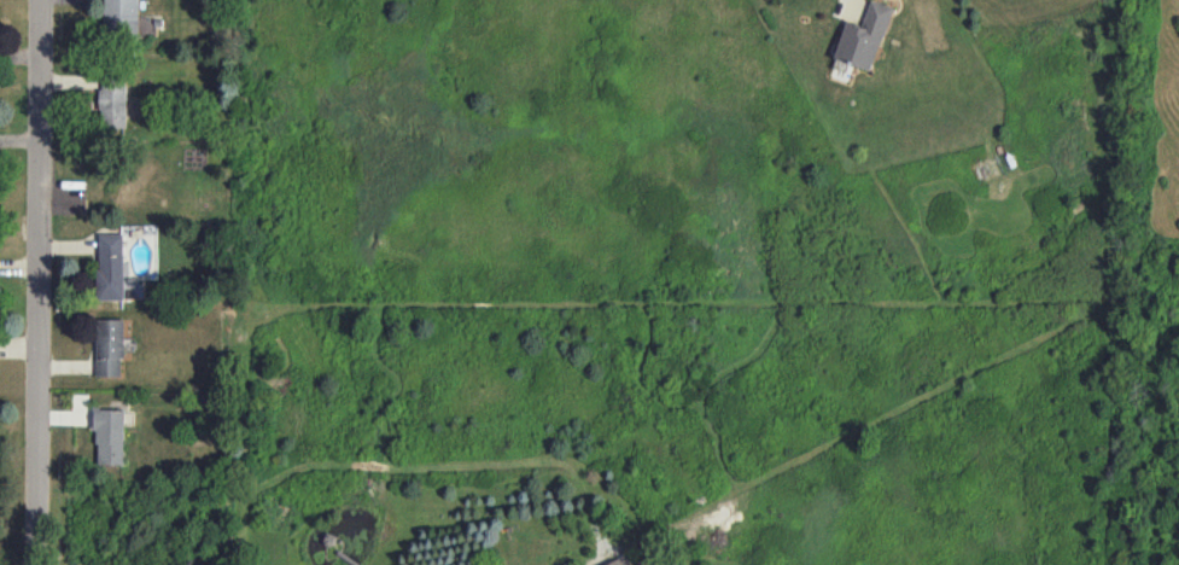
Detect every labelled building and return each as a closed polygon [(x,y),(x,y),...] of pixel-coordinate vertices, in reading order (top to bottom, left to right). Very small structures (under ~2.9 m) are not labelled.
[(105,35),(138,36),(139,0),(106,0),(105,35)] [(834,58),(873,70),(893,6),(873,0),(870,0),(862,25),(846,20),(834,58)] [(102,128),(127,127),(126,80),(101,80),(102,128)] [(98,233),(100,300),(125,299),(124,233),(98,233)] [(124,319),(97,319),(97,376),(123,376),(124,319)] [(95,464),(124,465),(125,408),(97,408),(95,464)]
